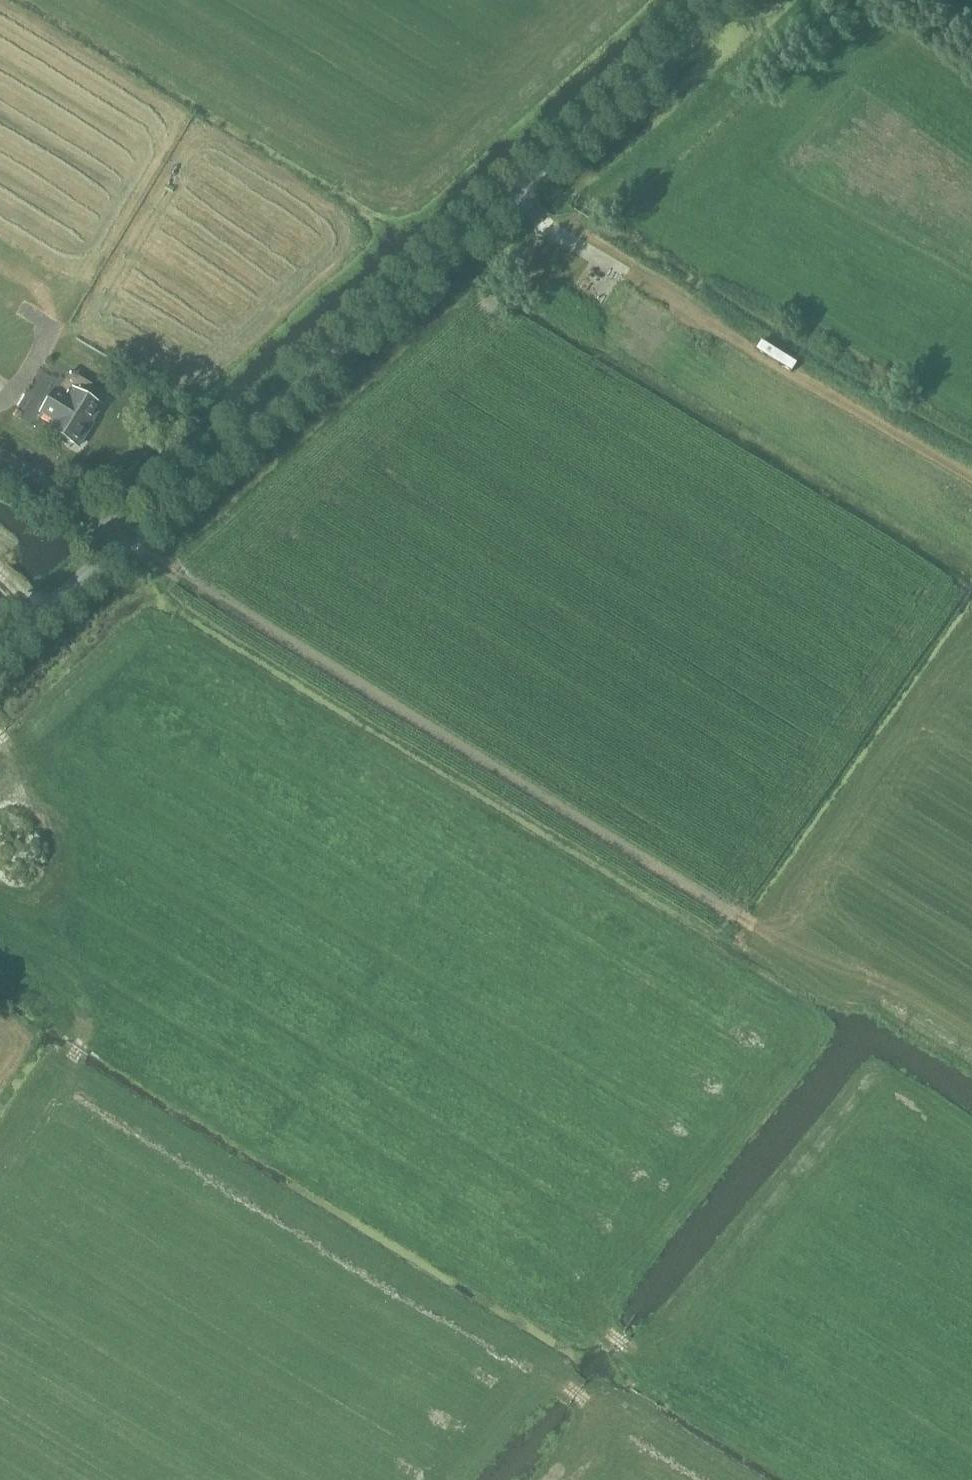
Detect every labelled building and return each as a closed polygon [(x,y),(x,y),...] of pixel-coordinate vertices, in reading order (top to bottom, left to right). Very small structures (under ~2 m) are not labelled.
[(95,386),(71,372),(57,393),(54,391),(40,414),(52,422),(48,429),(79,447),(104,408),(87,398),(95,386)]
